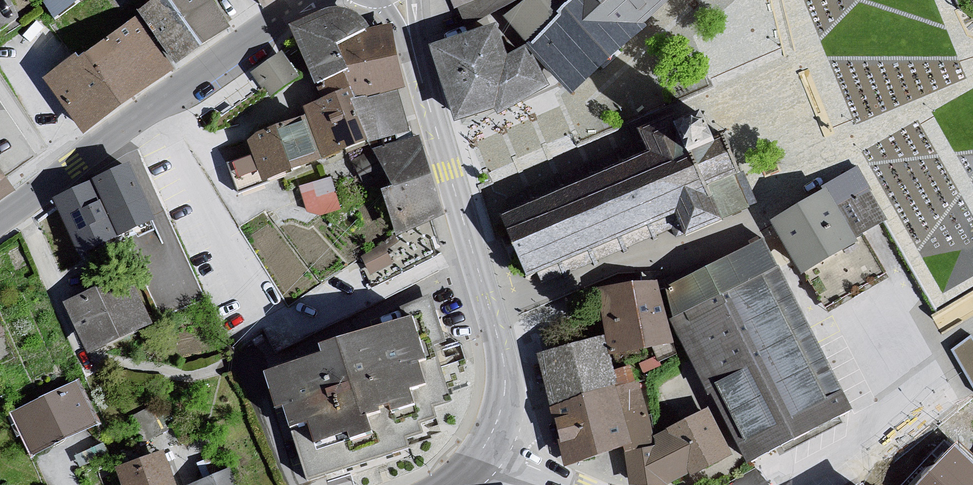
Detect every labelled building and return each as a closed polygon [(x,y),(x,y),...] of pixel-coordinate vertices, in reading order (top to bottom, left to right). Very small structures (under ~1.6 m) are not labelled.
[(54,24),(82,7),(77,0),(39,0),(54,24)] [(118,25),(153,0),(101,0),(118,25)] [(142,16),(180,73),(236,35),(213,0),(165,0),(142,16)] [(457,13),(489,0),(452,0),(457,13)] [(457,13),(462,22),(482,24),(522,8),(534,0),(489,0),(457,13)] [(575,101),(646,32),(614,0),(577,0),(527,48),(575,101)] [(646,32),(678,0),(614,0),(646,32)] [(401,90),(386,29),(376,32),(369,22),(355,14),(340,13),(323,18),(295,33),(325,103),(348,95),(352,105),(397,91),(401,90)] [(137,19),(46,84),(87,140),(177,75),(137,19)] [(497,25),(437,45),(460,121),(501,107),(505,114),(550,88),(527,48),(507,56),(497,25)] [(280,56),(251,77),(269,103),(299,82),(280,56)] [(397,91),(352,105),(372,147),(377,152),(414,140),(397,91)] [(348,95),(325,103),(303,111),(307,118),(324,164),(372,147),(352,105),(348,95)] [(497,214),(522,282),(674,224),(681,244),(726,227),(723,219),(756,206),(723,119),(686,133),(677,111),(636,127),(648,157),(497,214)] [(324,164),(307,118),(277,129),(296,176),(324,164)] [(226,165),(240,198),(296,176),(277,129),(247,141),(252,155),(226,165)] [(414,140),(377,152),(390,195),(384,196),(396,238),(432,223),(441,219),(417,139),(414,140)] [(829,188),(770,221),(803,277),(861,244),(858,237),(888,220),(858,168),(850,173),(828,186),(829,188)] [(103,182),(97,184),(115,223),(121,234),(151,220),(128,169),(103,182)] [(334,177),(296,190),(309,222),(346,213),(334,177)] [(97,184),(60,201),(83,251),(109,239),(104,229),(115,223),(97,184)] [(166,309),(204,290),(166,214),(154,220),(169,251),(143,264),(166,309)] [(765,244),(667,287),(674,320),(748,461),(781,444),(851,408),(809,325),(765,244)] [(130,278),(64,307),(89,362),(155,333),(130,278)] [(635,283),(599,289),(606,337),(612,356),(675,345),(661,281),(635,283)] [(267,376),(305,484),(320,484),(411,454),(407,443),(423,438),(419,427),(434,422),(431,412),(445,407),(441,396),(448,393),(439,366),(443,362),(439,349),(451,345),(433,292),(392,306),(397,321),(315,349),(318,358),(267,376)] [(971,332),(952,346),(972,374),(972,334),(971,332)] [(606,337),(539,356),(568,459),(650,438),(637,382),(631,368),(617,372),(612,356),(606,337)] [(76,387),(12,417),(32,461),(97,431),(76,387)] [(627,455),(631,484),(640,484),(667,484),(667,483),(688,472),(692,476),(731,455),(709,412),(657,439),(657,448),(627,455)] [(956,443),(916,484),(972,484),(972,459),(956,443)] [(117,473),(121,484),(175,484),(165,456),(117,473)] [(194,484),(237,484),(231,470),(194,484)]
